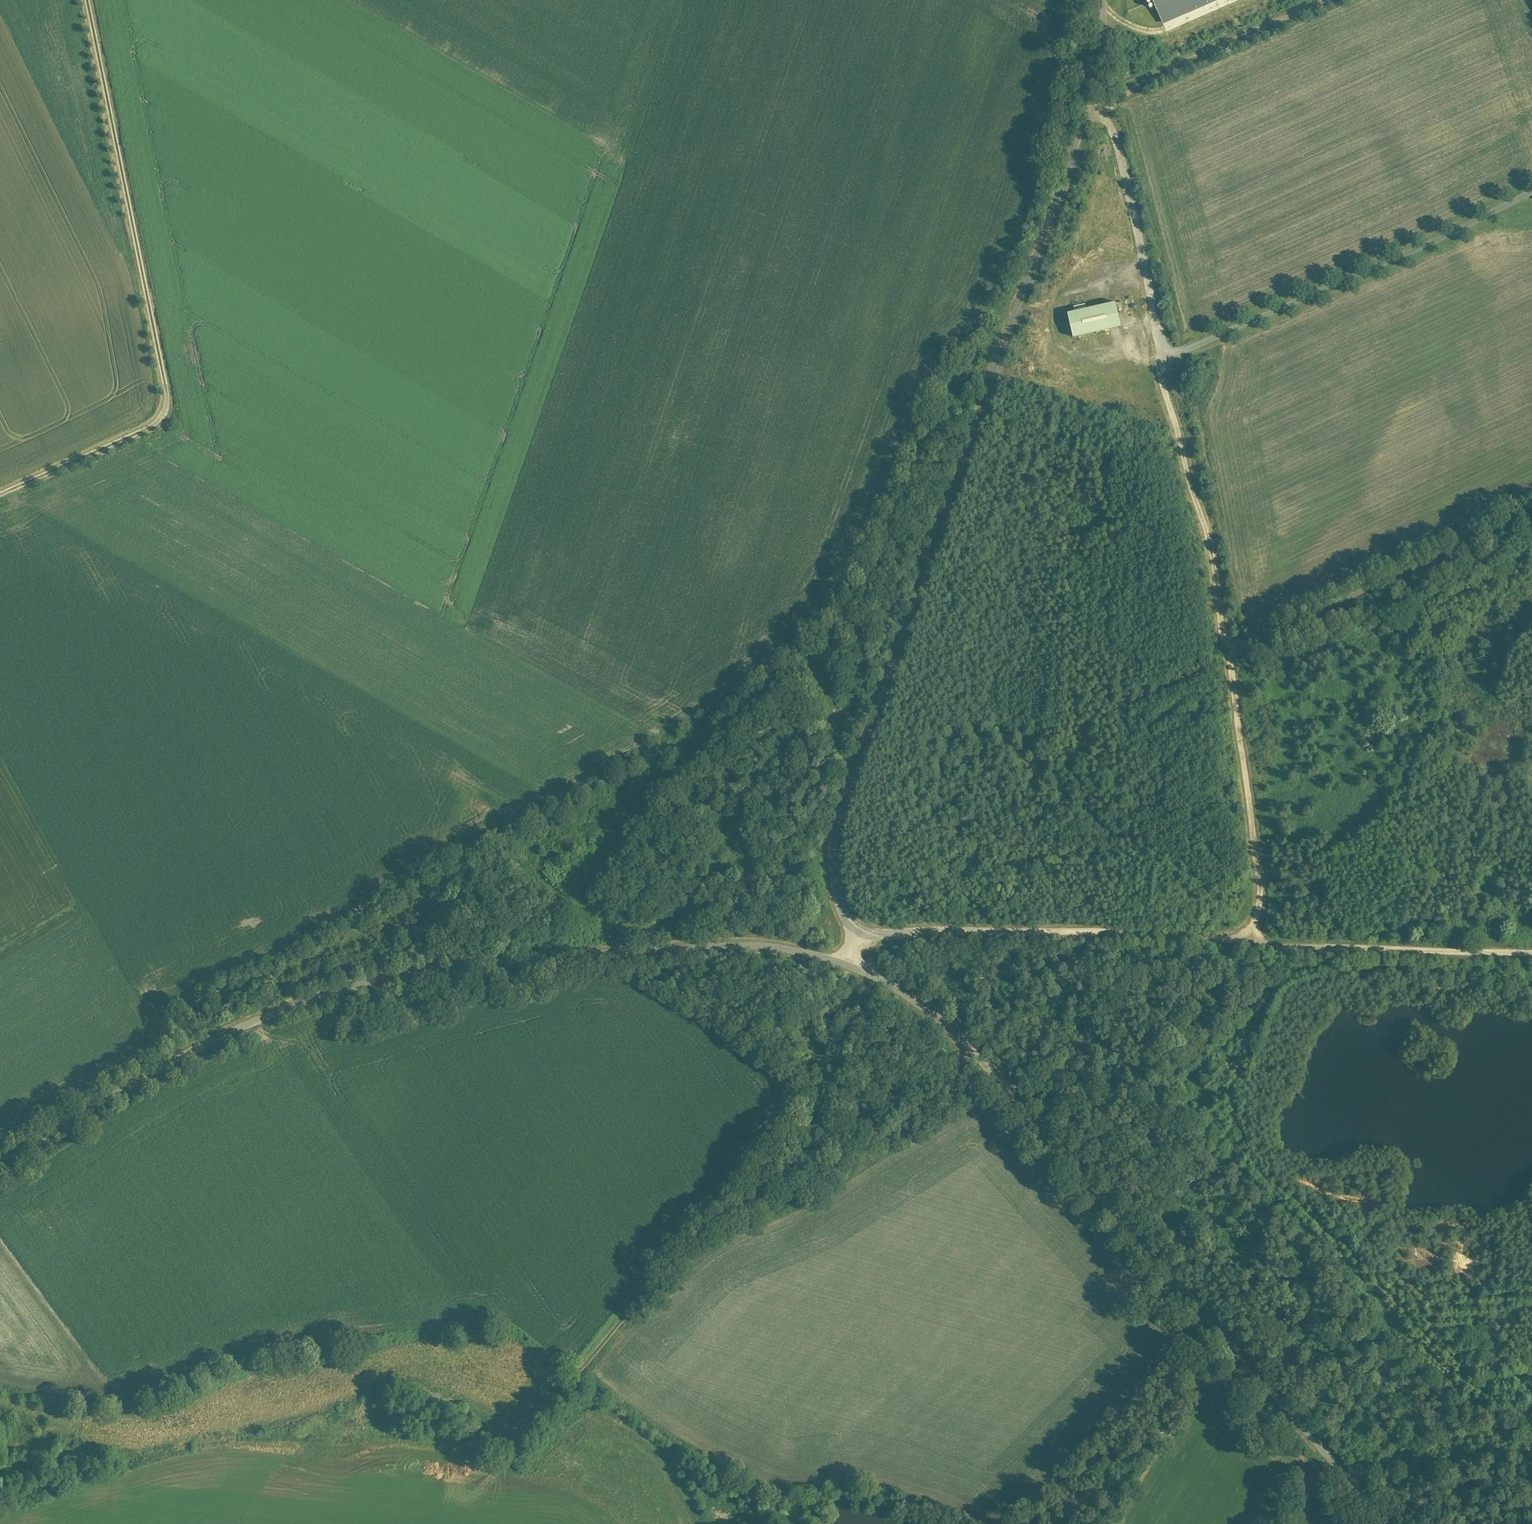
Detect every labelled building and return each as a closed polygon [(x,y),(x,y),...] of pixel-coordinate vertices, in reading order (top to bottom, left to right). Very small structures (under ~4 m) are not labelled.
[(1215,0),(1153,0),(1163,23),(1215,0)] [(1124,318),(1137,315),(1134,301),(1122,303),(1124,318)] [(1063,316),(1068,339),(1120,328),(1115,305),(1063,316)]
